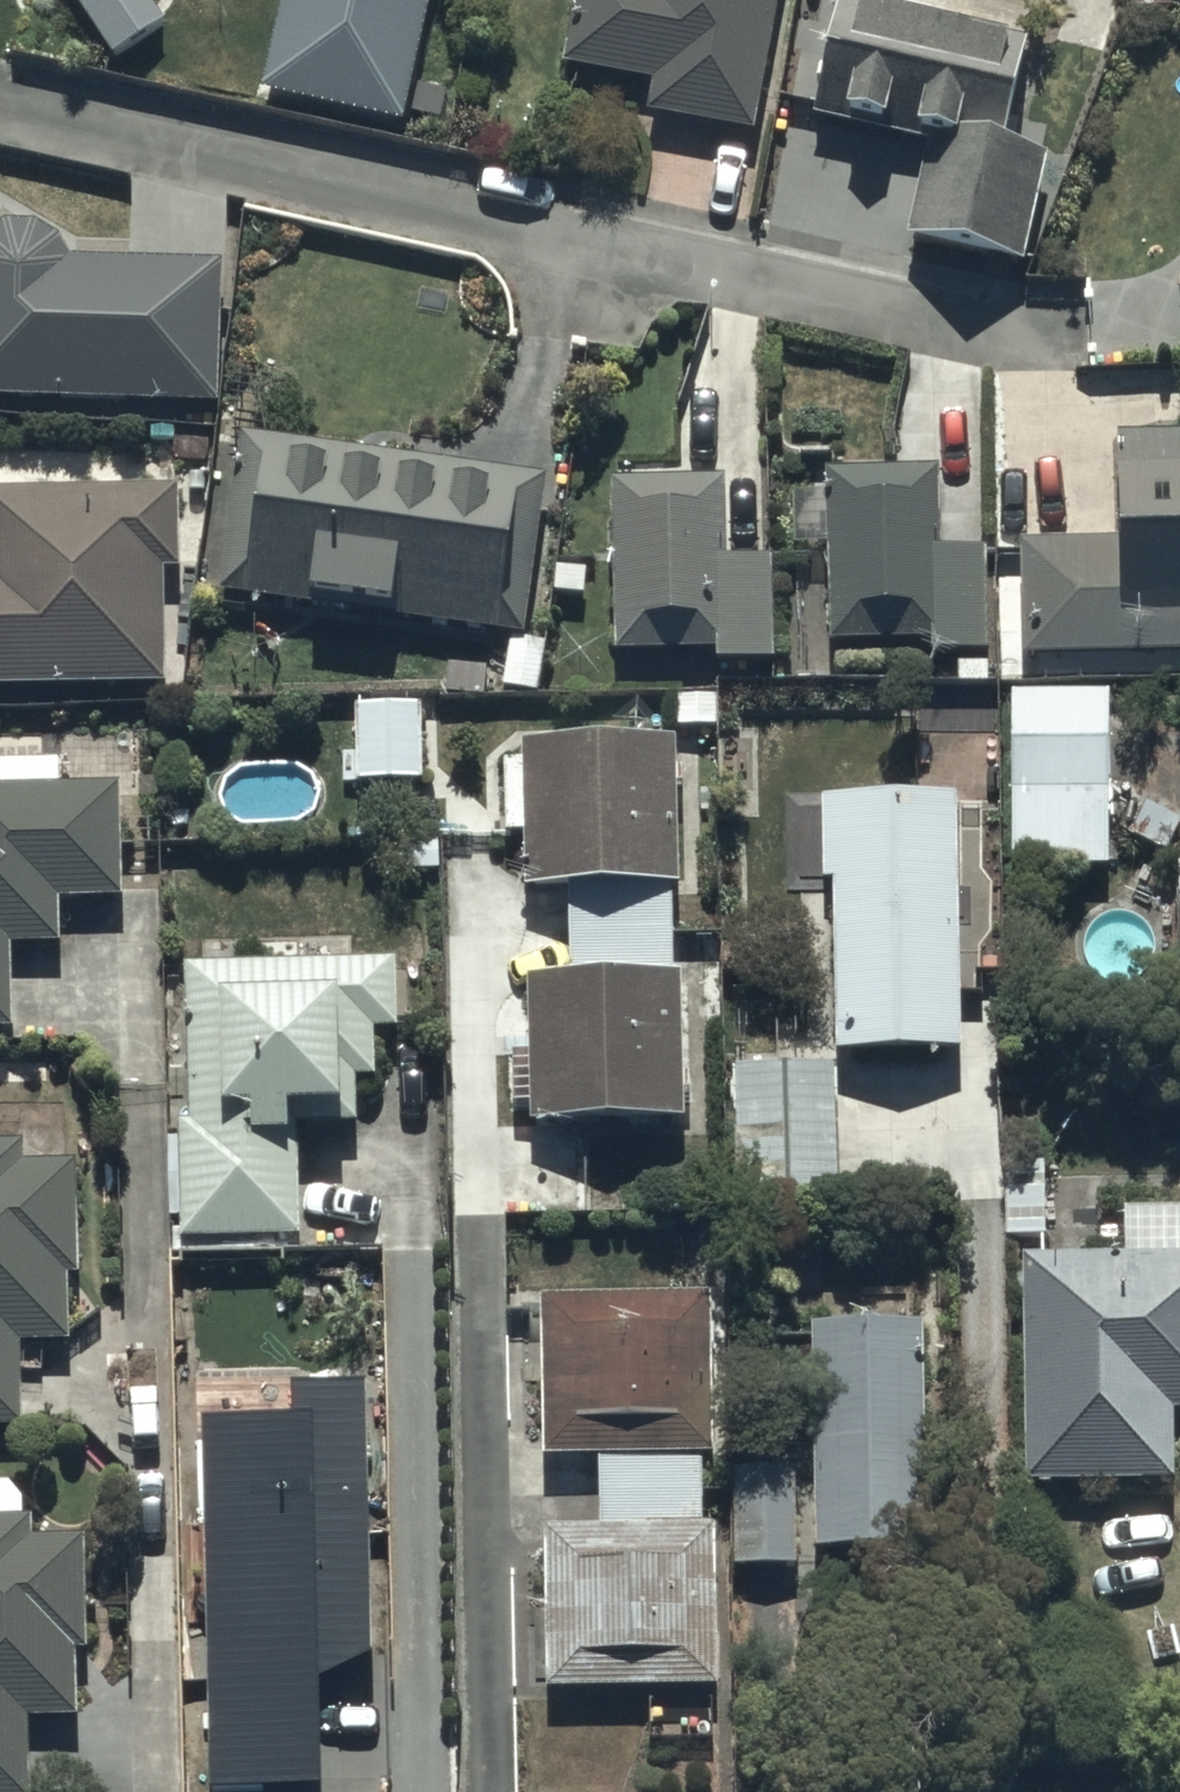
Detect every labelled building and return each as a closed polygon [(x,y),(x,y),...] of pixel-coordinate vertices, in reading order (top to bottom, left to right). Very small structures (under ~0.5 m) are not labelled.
[(104,64),(162,26),(145,0),(63,0),(104,64)] [(252,97),(396,131),(427,0),(275,0),(252,97)] [(557,71),(654,88),(650,116),(749,133),(772,0),(570,0),(557,71)] [(813,124),(926,147),(906,250),(1023,274),(1036,210),(1060,215),(1076,137),(1005,122),(1021,45),(1006,42),(1014,0),(871,0),(869,10),(837,4),(813,124)] [(34,233),(3,232),(0,233),(0,403),(215,410),(220,272),(65,267),(54,243),(34,233)] [(524,639),(542,481),(274,443),(276,426),(229,420),(211,574),(224,576),(220,608),(505,641),(499,696),(536,700),(542,642),(524,639)] [(1114,442),(1114,552),(1025,552),(1024,659),(1179,660),(1179,441),(1114,442)] [(937,475),(826,476),(827,644),(930,643),(930,658),(955,658),(955,686),(988,686),(987,554),(938,555),(937,475)] [(724,485),(611,486),(612,658),(711,657),(711,670),(769,670),(769,565),(724,565),(724,485)] [(164,695),(165,580),(175,580),(176,496),(0,495),(0,694),(164,695)] [(1107,702),(1014,700),(1009,876),(1104,878),(1107,702)] [(355,711),(354,791),(418,791),(419,711),(355,711)] [(526,1061),(508,1061),(509,1113),(526,1113),(526,1128),(526,1131),(682,1127),(681,1099),(690,1099),(689,1080),(680,1081),(678,980),(671,980),(669,893),(676,893),(674,792),(681,792),(680,775),(674,775),(673,747),(517,751),(518,768),(500,768),(501,843),(527,842),(528,894),(569,893),(571,986),(527,987),(526,1061)] [(8,1035),(8,953),(59,953),(59,906),(117,906),(117,792),(54,792),(54,767),(0,767),(0,1035),(8,1035)] [(831,1057),(956,1057),(957,807),(821,807),(821,892),(832,892),(831,1057)] [(395,955),(189,958),(191,1113),(181,1113),(183,1232),(298,1231),(297,1116),(354,1116),(354,1072),(376,1072),(375,1024),(396,1024),(395,955)] [(743,1071),(730,1071),(730,1214),(835,1215),(835,1074),(772,1074),(772,1054),(743,1054),(743,1071)] [(0,1148),(0,1439),(17,1439),(18,1347),(62,1347),(63,1280),(76,1280),(77,1170),(19,1170),(19,1149),(0,1148)] [(1021,1267),(1025,1495),(1171,1492),(1169,1420),(1179,1419),(1179,1208),(1124,1209),(1125,1265),(1021,1267)] [(708,1306),(539,1305),(538,1462),(597,1462),(597,1538),(544,1537),(544,1694),(713,1695),(714,1533),(697,1533),(698,1459),(707,1460),(708,1306)] [(917,1556),(921,1332),(811,1330),(808,1554),(917,1556)] [(367,1377),(293,1378),(293,1410),(201,1412),(210,1780),(319,1778),(317,1676),(374,1648),(367,1377)] [(792,1474),(729,1476),(732,1576),(795,1574),(792,1474)] [(4,1487),(0,1488),(0,1791),(28,1791),(26,1727),(74,1725),(72,1660),(88,1659),(83,1543),(30,1545),(29,1521),(23,1521),(23,1508),(4,1487)]
